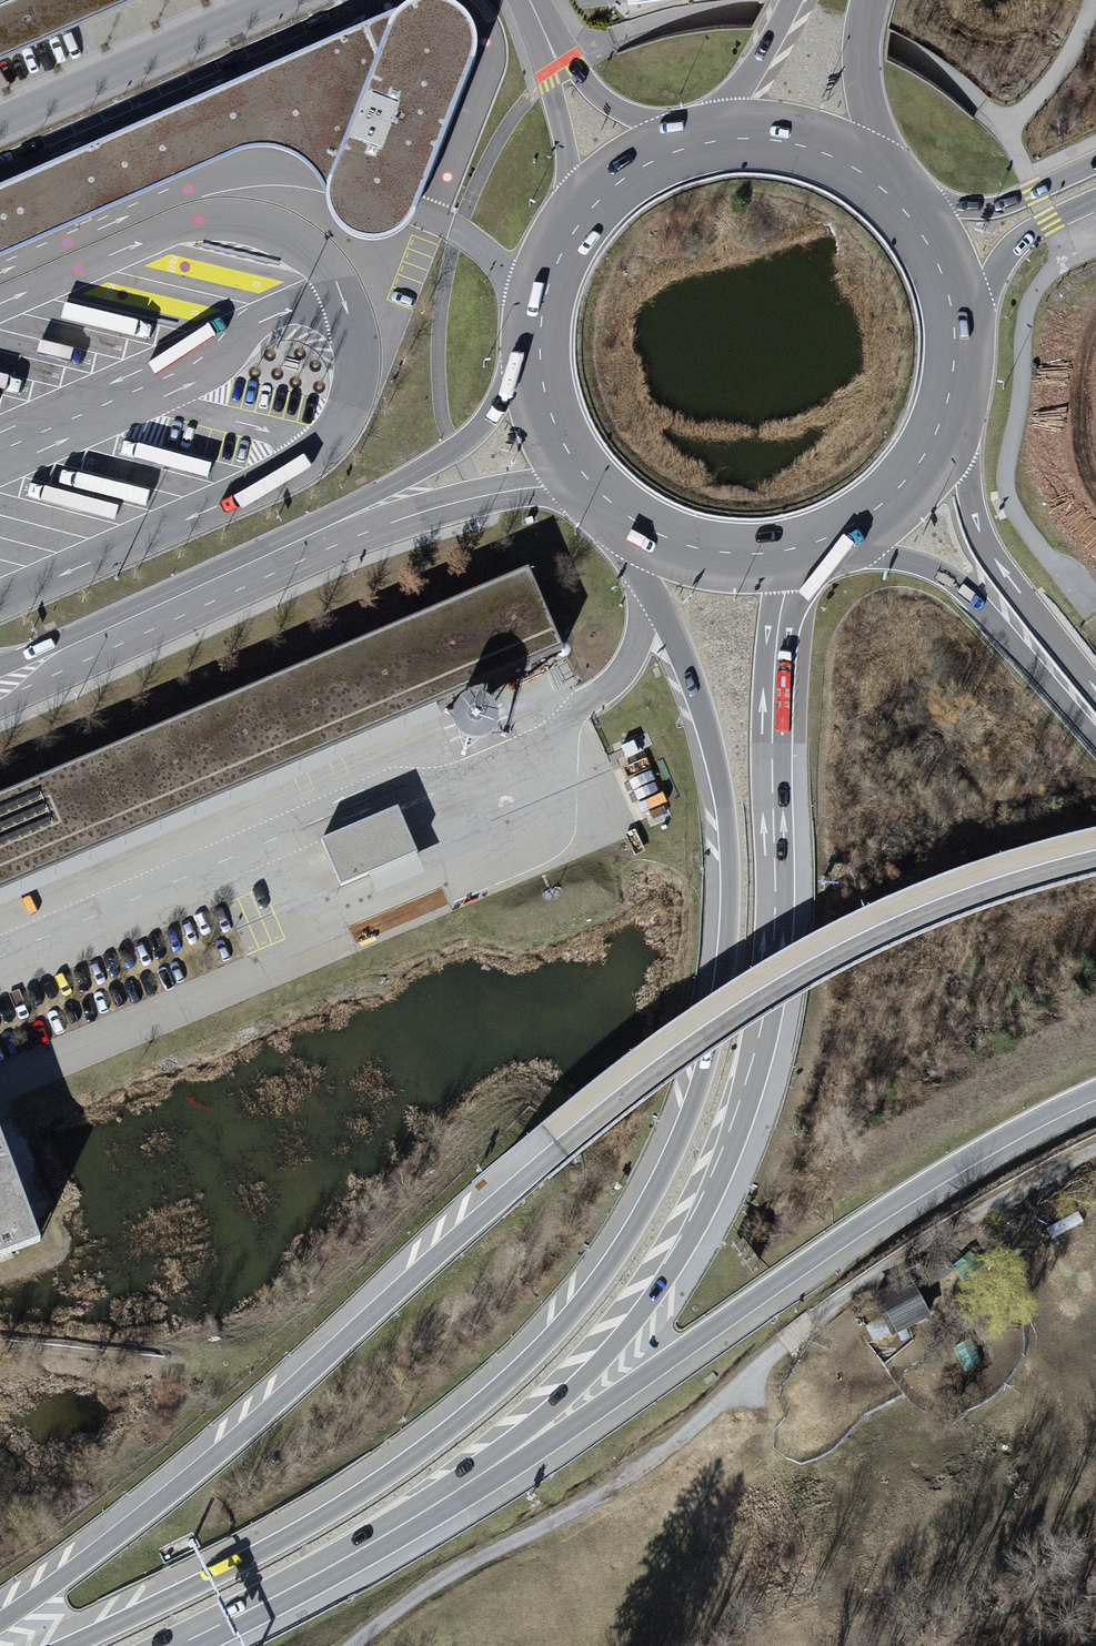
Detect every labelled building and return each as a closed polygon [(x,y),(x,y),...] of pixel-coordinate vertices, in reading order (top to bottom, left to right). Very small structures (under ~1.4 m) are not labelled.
[(419,216),(478,62),(481,47),(475,21),(459,4),(450,0),(411,0),(0,178),(0,257),(243,151),(261,149),(280,150),(294,156),(313,169),(331,197),(338,214),(355,230),(381,237),(405,229),(419,216)] [(116,0),(0,0),(0,53),(116,0)] [(529,564),(0,792),(0,887),(562,645),(529,564)] [(453,708),(453,718),(458,728),(467,734),(481,736),(491,731),(497,722),(498,713),(496,702),(488,693),(477,689),(466,692),(458,698),(453,708)] [(422,872),(391,804),(313,839),(335,888),(366,875),(374,893),(422,872)] [(46,1239),(0,1125),(0,1258),(46,1239)] [(930,1312),(906,1276),(872,1298),(896,1334),(930,1312)]
